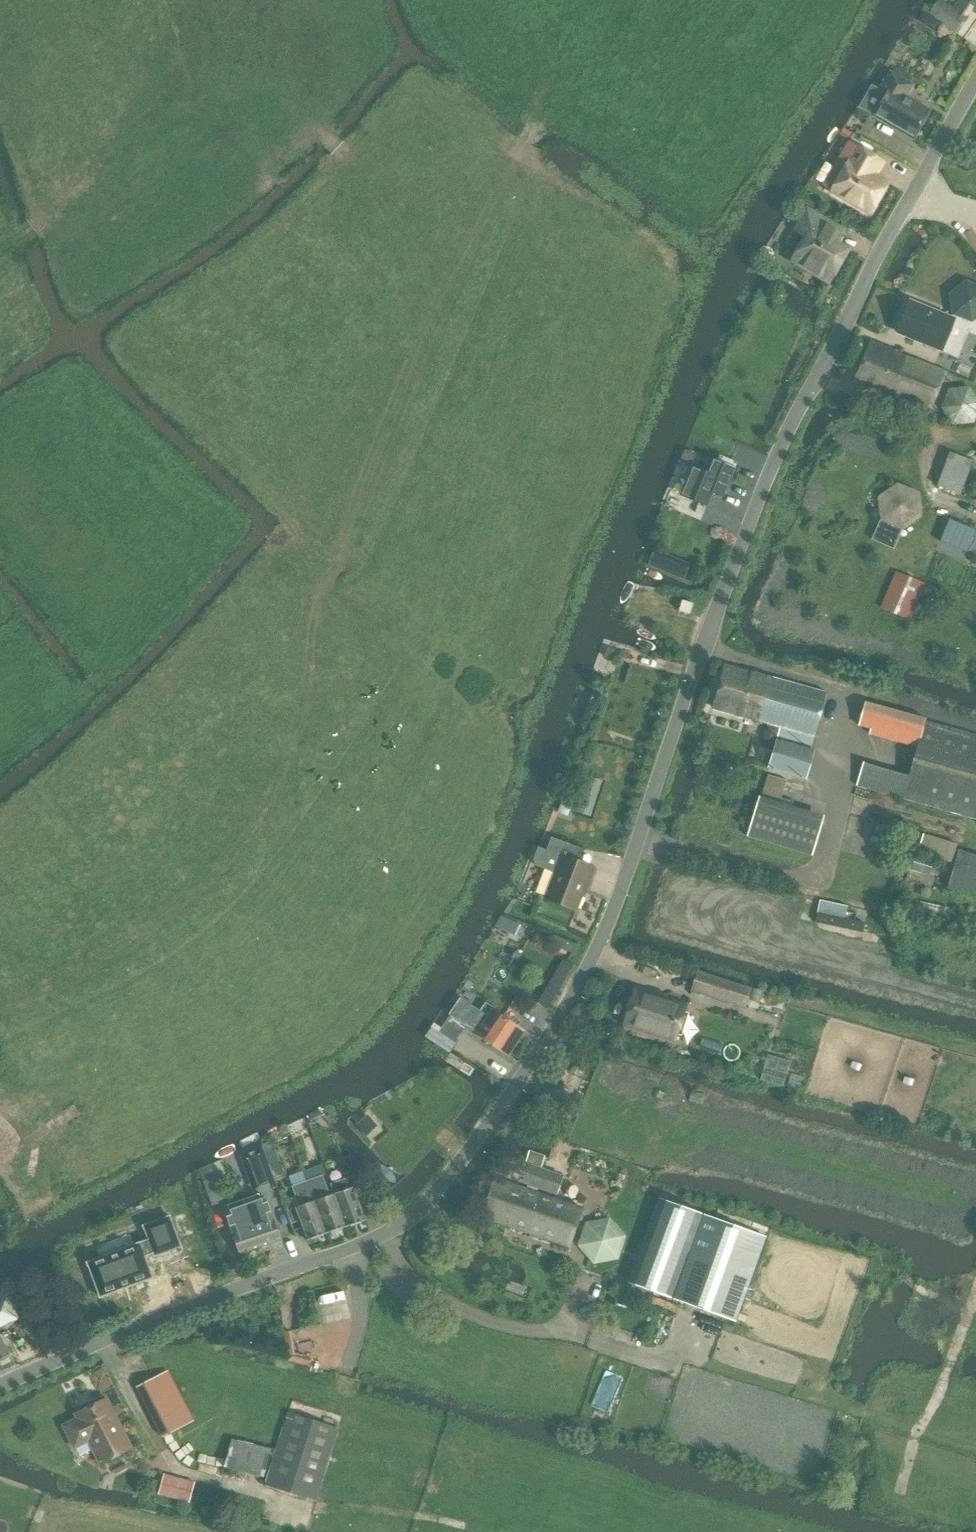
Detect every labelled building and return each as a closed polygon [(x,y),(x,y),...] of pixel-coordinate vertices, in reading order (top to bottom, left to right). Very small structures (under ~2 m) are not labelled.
[(953,9),(940,0),(929,15),(935,19),(957,33),(967,17),(962,13),(970,1),(975,5),(975,0),(959,0),(953,9)] [(858,109),(858,110),(871,117),(913,139),(929,110),(906,97),(913,85),(898,76),(890,72),(880,90),(872,86),(871,85),(867,93),(858,109)] [(848,143),(836,163),(823,186),(832,191),(870,213),(887,183),(866,171),(874,157),(853,145),(848,143)] [(847,253),(835,246),(843,232),(834,226),(809,212),(807,211),(795,232),(797,233),(805,237),(792,260),(830,282),(847,253)] [(975,320),(975,288),(965,284),(950,296),(953,317),(971,324),(975,320)] [(910,302),(897,334),(942,352),(955,320),(910,302)] [(929,414),(948,372),(907,356),(901,353),(870,341),(852,382),(929,414)] [(973,422),(975,414),(975,398),(968,388),(949,392),(941,408),(953,424),(973,422)] [(690,451),(687,450),(685,449),(680,461),(684,462),(686,463),(691,465),(696,454),(690,451)] [(960,494),(973,461),(950,453),(937,486),(960,494)] [(693,468),(682,495),(706,506),(713,492),(723,496),(735,468),(713,460),(707,473),(693,468)] [(898,484),(878,495),(881,520),(901,529),(921,516),(918,492),(898,484)] [(975,532),(975,530),(949,518),(940,541),(968,553),(975,532)] [(670,558),(665,571),(683,579),(689,566),(670,558)] [(910,620),(925,584),(896,572),(881,610),(910,620)] [(689,615),(693,605),(682,601),(679,612),(689,615)] [(773,677),(725,664),(712,708),(814,737),(827,692),(772,677),(773,677)] [(859,725),(871,728),(870,733),(918,746),(909,776),(903,798),(975,818),(975,736),(925,722),(925,719),(866,703),(859,725)] [(806,778),(814,752),(776,740),(768,767),(806,778)] [(591,817),(603,781),(589,776),(577,812),(591,817)] [(558,812),(558,813),(568,816),(574,797),(565,794),(564,794),(558,812)] [(812,856),(822,823),(757,804),(747,836),(812,856)] [(538,847),(533,861),(534,863),(535,866),(555,873),(546,899),(576,909),(585,885),(588,886),(594,869),(578,863),(582,850),(563,843),(550,839),(546,850),(541,849),(538,847)] [(946,888),(974,896),(975,890),(975,855),(958,850),(946,888)] [(934,860),(915,854),(910,869),(929,875),(934,860)] [(947,916),(949,908),(913,900),(911,909),(947,916)] [(746,1006),(751,988),(698,972),(692,990),(746,1006)] [(676,1041),(687,1005),(635,989),(624,1024),(676,1041)] [(489,1014),(476,1035),(509,1056),(525,1030),(493,1011),(496,1007),(487,1001),(481,1009),(489,1014)] [(451,1015),(439,1033),(455,1043),(456,1044),(468,1026),(465,1025),(451,1015)] [(258,1187),(274,1181),(273,1177),(283,1173),(271,1141),(261,1145),(262,1148),(240,1156),(252,1189),(258,1187)] [(541,1168),(545,1157),(530,1151),(526,1164),(514,1160),(508,1177),(529,1184),(527,1189),(496,1178),(483,1217),(567,1246),(582,1208),(537,1191),(539,1186),(557,1193),(563,1176),(541,1168)] [(348,1166),(356,1161),(354,1159),(350,1153),(343,1158),(348,1166)] [(329,1195),(323,1176),(308,1182),(328,1234),(347,1227),(335,1193),(329,1195)] [(335,1193),(347,1227),(366,1219),(355,1189),(361,1187),(359,1180),(351,1176),(331,1184),(335,1193)] [(213,1206),(225,1201),(216,1177),(204,1182),(213,1206)] [(308,1241),(328,1234),(308,1182),(293,1187),(300,1205),(295,1207),(308,1241)] [(260,1247),(280,1240),(266,1199),(246,1206),(260,1247)] [(736,1320),(763,1242),(765,1237),(660,1200),(629,1282),(736,1320)] [(231,1211),(226,1213),(241,1253),(260,1247),(246,1206),(231,1211)] [(99,1294),(100,1298),(103,1296),(150,1279),(153,1278),(152,1275),(151,1275),(144,1256),(153,1253),(154,1257),(157,1256),(179,1247),(179,1248),(181,1247),(181,1244),(180,1244),(170,1218),(171,1218),(170,1216),(168,1217),(146,1225),(145,1225),(143,1226),(144,1228),(149,1240),(140,1243),(137,1244),(137,1245),(91,1262),(90,1261),(87,1263),(88,1266),(89,1266),(99,1294)] [(594,1263),(617,1258),(627,1236),(611,1218),(587,1222),(578,1245),(594,1263)] [(17,1319),(7,1297),(0,1300),(0,1326),(17,1319)] [(10,1355),(0,1335),(0,1360),(10,1355)] [(168,1372),(137,1388),(147,1408),(178,1392),(168,1372)] [(131,1449),(109,1404),(107,1399),(76,1414),(79,1419),(65,1426),(75,1447),(89,1440),(101,1464),(131,1449)] [(185,1405),(154,1421),(162,1436),(193,1420),(185,1405)] [(294,1419),(277,1471),(295,1476),(303,1452),(322,1458),(331,1431),(294,1419)] [(189,1504),(195,1483),(164,1474),(158,1495),(189,1504)]
